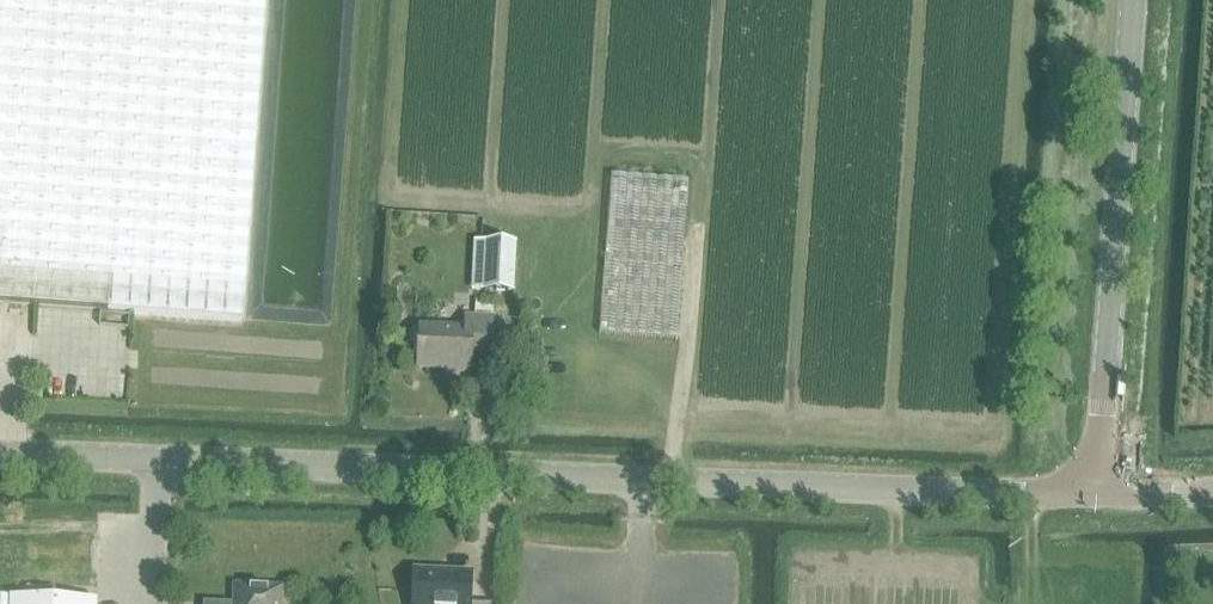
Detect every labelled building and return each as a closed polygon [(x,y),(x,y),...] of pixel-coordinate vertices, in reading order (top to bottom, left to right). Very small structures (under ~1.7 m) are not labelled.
[(245,320),(268,0),(0,0),(0,302),(245,320)] [(599,333),(677,341),(690,179),(611,174),(599,333)] [(484,292),(513,293),(514,246),(486,245),(484,292)] [(450,374),(470,375),(471,360),(492,360),(493,321),(465,320),(465,331),(422,329),(420,368),(450,370),(450,374)] [(477,578),(440,577),(440,571),(416,570),(415,603),(476,603),(477,578)] [(282,589),(237,587),(236,603),(281,603),(282,589)]
